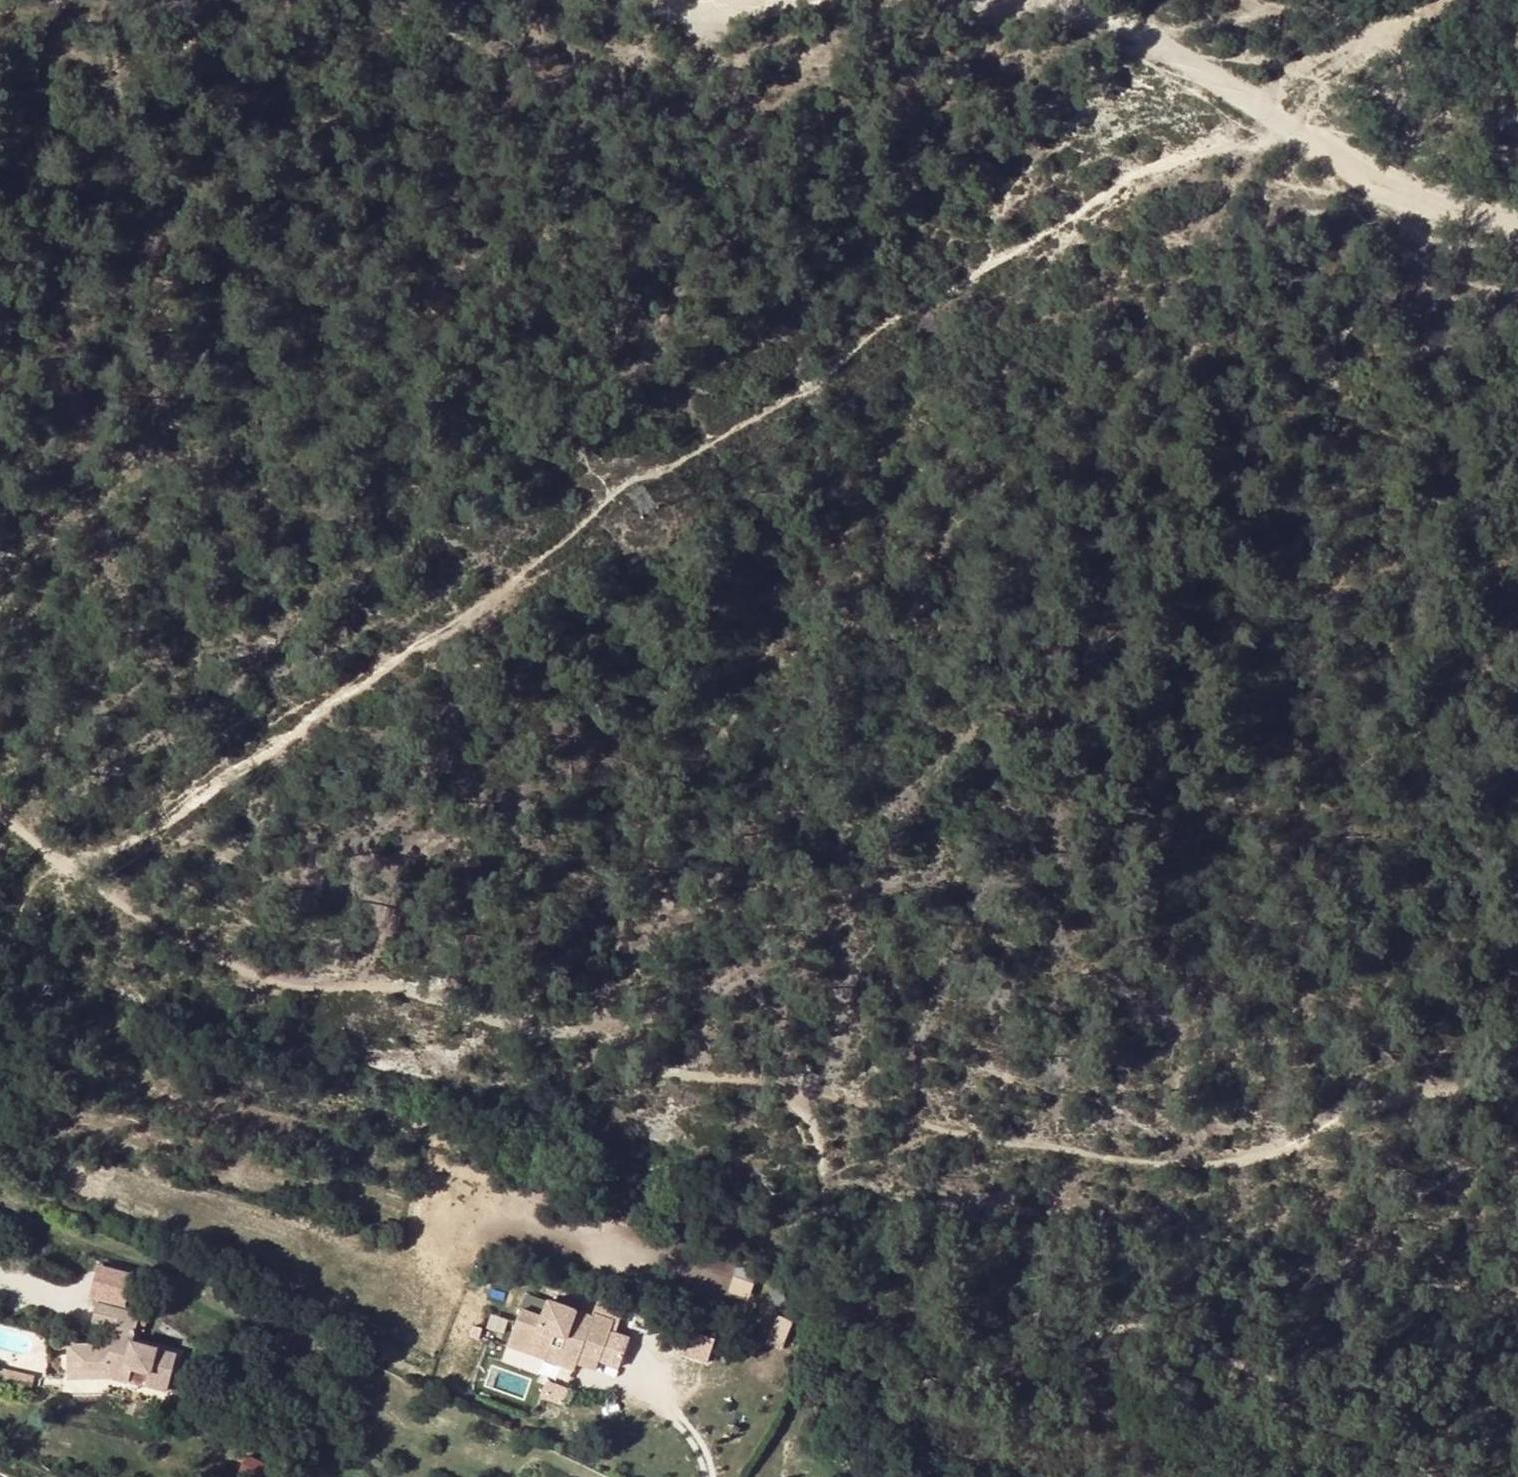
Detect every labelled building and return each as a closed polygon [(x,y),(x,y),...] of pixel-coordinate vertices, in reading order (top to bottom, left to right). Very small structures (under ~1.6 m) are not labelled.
[(123,1277),(87,1269),(80,1299),(117,1307),(123,1277)] [(559,1350),(579,1357),(592,1317),(573,1311),(577,1302),(557,1295),(556,1298),(511,1283),(505,1299),(484,1292),(475,1318),(490,1322),(486,1333),(491,1335),(491,1334),(506,1339),(502,1350),(526,1357),(531,1343),(540,1346),(537,1354),(557,1360),(559,1350)] [(113,1327),(127,1330),(130,1314),(90,1306),(87,1321),(113,1327)] [(108,1344),(124,1348),(125,1342),(127,1330),(113,1327),(108,1344)] [(710,1361),(719,1337),(692,1327),(683,1351),(710,1361)] [(488,1345),(502,1350),(506,1339),(491,1334),(491,1335),(488,1345)] [(170,1354),(125,1342),(124,1348),(108,1344),(64,1345),(64,1362),(77,1362),(77,1370),(104,1371),(104,1380),(116,1380),(162,1391),(170,1354)] [(579,1357),(560,1351),(557,1360),(577,1366),(579,1357)] [(64,1362),(65,1380),(104,1380),(104,1371),(77,1370),(77,1362),(64,1362)]
